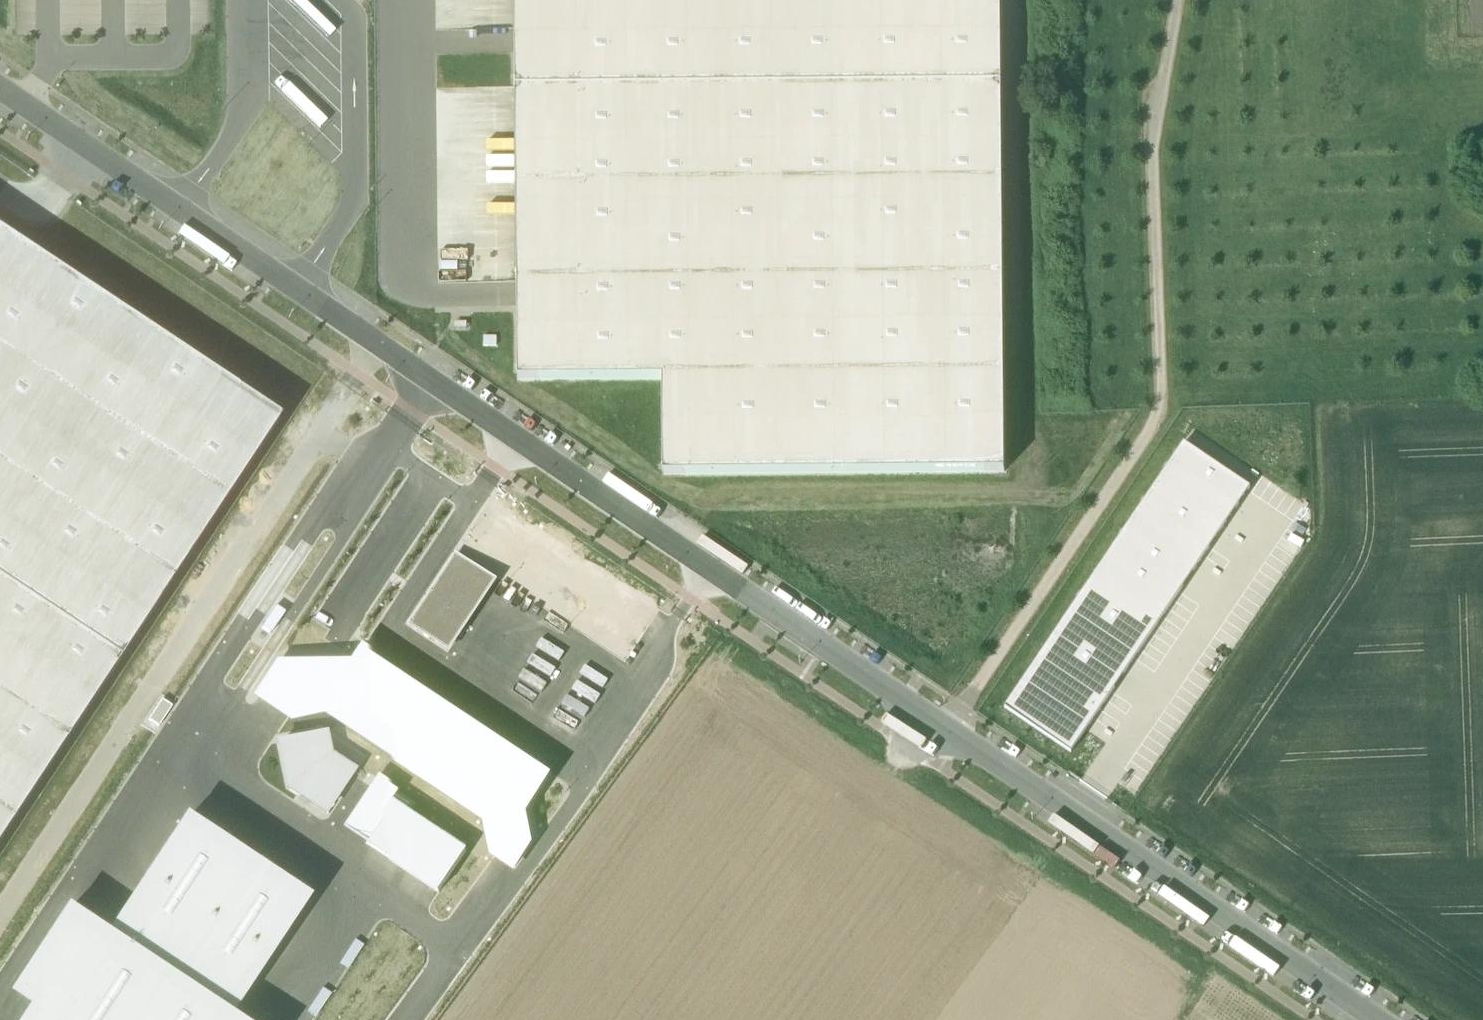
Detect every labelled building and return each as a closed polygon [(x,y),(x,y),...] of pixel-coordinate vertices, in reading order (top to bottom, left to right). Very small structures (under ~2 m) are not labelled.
[(519,382),(663,381),(664,477),(1004,474),(1001,0),(516,0),(519,382)] [(0,236),(0,839),(279,421),(0,236)] [(1184,445),(1005,710),(1071,755),(1250,490),(1184,445)] [(1235,462),(1228,473),(1252,488),(1260,477),(1235,462)] [(491,582),(458,560),(414,626),(447,649),(491,582)] [(274,608),(260,629),(269,636),(284,614),(274,608)] [(552,778),(358,649),(347,665),(274,664),(251,699),(290,724),(323,718),(483,824),(490,857),(514,874),(533,846),(527,816),(552,778)] [(147,722),(158,729),(171,708),(161,702),(147,722)] [(310,806),(324,815),(350,775),(326,760),(322,738),(307,741),(294,743),(277,746),(286,790),(299,798),(310,806)] [(400,794),(376,778),(341,830),(365,846),(365,845),(393,804),(400,794)] [(296,802),(307,809),(310,806),(299,798),(296,802)] [(466,854),(393,804),(365,845),(439,894),(466,854)] [(184,823),(106,940),(226,1019),(227,1019),(305,903),(184,823)] [(66,914),(22,980),(42,994),(24,1019),(226,1019),(106,940),(66,914)]
